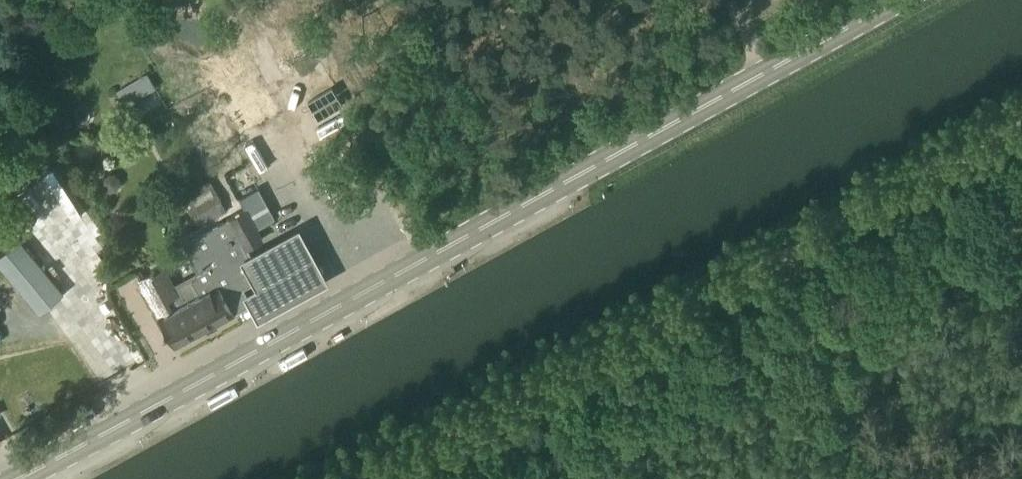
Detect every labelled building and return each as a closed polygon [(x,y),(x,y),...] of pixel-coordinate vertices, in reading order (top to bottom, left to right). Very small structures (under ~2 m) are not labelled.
[(243,40),(199,64),(238,136),(282,112),(243,40)] [(147,72),(115,91),(124,106),(145,94),(156,87),(147,72)] [(198,227),(228,211),(211,179),(181,195),(198,227)] [(237,314),(251,306),(254,304),(246,288),(258,282),(261,270),(249,247),(265,238),(259,227),(275,218),(258,186),(240,196),(246,208),(184,242),(199,269),(195,271),(198,275),(193,278),(191,276),(176,285),(165,265),(140,278),(178,347),(238,314),(237,314)] [(258,289),(245,296),(261,324),(333,284),(302,229),(243,261),(258,289)] [(40,312),(64,293),(20,237),(0,254),(0,262),(40,312)]
